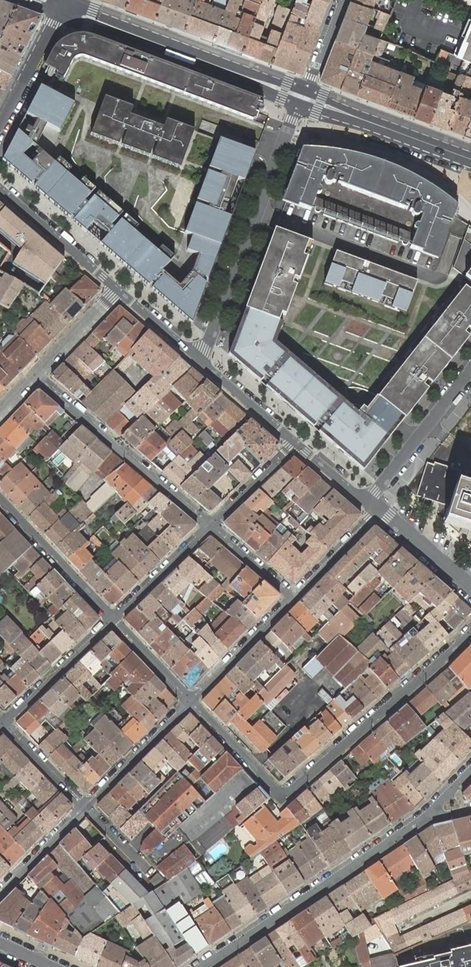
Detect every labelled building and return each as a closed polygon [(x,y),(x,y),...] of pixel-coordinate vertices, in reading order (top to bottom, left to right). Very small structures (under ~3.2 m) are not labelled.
[(155,18),(162,0),(128,0),(125,7),(155,18)] [(155,18),(185,30),(196,0),(162,0),(155,18)] [(218,7),(213,5),(212,5),(209,4),(211,0),(196,0),(185,30),(193,33),(213,40),(219,24),(225,10),(218,7)] [(225,10),(219,24),(213,40),(243,51),(249,35),(254,22),(256,16),(262,0),(245,0),(243,6),(244,11),(238,9),(241,0),(229,0),(225,10)] [(243,51),(272,62),(283,33),(291,13),(292,11),(280,6),(276,16),(277,16),(271,29),(266,42),(259,39),(264,26),(272,4),(266,2),(267,0),(262,0),(256,16),(254,22),(249,35),(243,51)] [(330,1),(327,0),(296,0),(292,10),(292,11),(291,13),(303,17),(306,18),(309,20),(321,24),(330,1)] [(367,24),(373,7),(351,0),(345,16),(367,24)] [(373,7),(380,10),(390,13),(395,0),(351,0),(373,7)] [(17,8),(0,2),(0,42),(17,8)] [(22,57),(42,18),(17,8),(0,42),(0,45),(6,49),(22,57)] [(374,26),(383,30),(390,13),(380,10),(375,23),(370,21),(369,24),(374,26)] [(302,72),(321,24),(309,20),(306,18),(304,24),(301,23),(303,17),(291,13),(283,33),(272,62),(301,73),(302,72)] [(454,54),(464,59),(470,62),(470,61),(470,13),(454,54)] [(374,52),(379,39),(379,38),(363,32),(367,24),(345,16),(336,38),(357,46),(374,52)] [(341,88),(357,46),(336,38),(320,80),(341,88)] [(56,52),(49,68),(57,73),(57,74),(56,77),(63,79),(73,61),(76,58),(77,57),(82,57),(251,120),(252,120),(254,112),(256,113),(256,112),(255,112),(258,103),(248,99),(88,39),(79,39),(74,39),(69,42),(63,45),(58,49),(56,52)] [(388,105),(401,72),(400,71),(387,66),(390,60),(377,55),(378,54),(380,54),(381,53),(387,41),(379,39),(374,52),(371,60),(357,94),(388,105)] [(371,60),(374,52),(357,46),(341,88),(357,94),(371,60)] [(22,57),(6,49),(2,57),(0,56),(0,71),(12,77),(22,57)] [(439,59),(446,61),(449,51),(443,49),(439,59)] [(466,74),(470,62),(464,59),(457,75),(457,76),(448,73),(445,82),(442,87),(441,91),(430,121),(446,127),(460,90),(461,88),(465,75),(466,74)] [(12,77),(0,71),(0,90),(4,92),(12,77)] [(415,79),(415,77),(401,72),(388,105),(414,115),(423,89),(425,83),(415,79)] [(464,134),(470,116),(470,78),(465,75),(461,88),(460,90),(446,127),(464,134)] [(441,91),(442,87),(427,82),(426,81),(425,83),(423,89),(414,115),(430,121),(441,91)] [(74,104),(40,87),(26,115),(39,121),(34,131),(29,128),(26,133),(32,135),(29,141),(18,131),(3,160),(32,185),(34,182),(37,185),(34,187),(70,218),(72,216),(75,219),(88,204),(86,203),(85,201),(96,189),(83,179),(79,184),(67,174),(71,168),(59,158),(55,163),(36,147),(46,125),(60,132),(74,104)] [(133,108),(105,97),(91,135),(119,145),(124,131),(126,132),(127,132),(122,146),(150,157),(155,142),(157,143),(158,143),(153,158),(181,168),(195,131),(167,120),(164,128),(161,127),(132,116),(130,116),(133,108)] [(255,153),(220,140),(209,169),(221,173),(220,177),(208,172),(197,201),(209,206),(208,209),(196,205),(186,231),(185,233),(193,236),(187,251),(199,255),(195,265),(192,272),(207,285),(231,218),(224,215),(238,179),(245,182),(255,153)] [(302,158),(286,201),(298,206),(410,247),(411,243),(414,245),(414,246),(414,248),(416,249),(419,249),(420,249),(421,247),(424,248),(423,252),(435,256),(451,214),(448,213),(450,208),(433,196),(429,197),(428,196),(427,195),(425,195),(423,197),(422,198),(423,200),(415,197),(415,188),(415,186),(401,177),(385,171),(368,165),(357,162),(347,161),(344,161),(340,169),(333,166),(334,165),(334,162),(333,160),(332,160),(330,160),(329,161),(327,157),(307,155),(305,159),(302,158)] [(162,271),(175,257),(162,246),(158,251),(134,231),(138,226),(126,215),(114,229),(113,227),(111,226),(123,213),(99,192),(88,204),(75,219),(73,221),(86,232),(94,222),(109,235),(101,244),(149,286),(152,283),(154,286),(152,288),(192,323),(207,285),(192,272),(180,286),(162,271)] [(51,277),(54,272),(57,269),(64,259),(0,204),(0,232),(22,251),(13,265),(45,285),(51,277)] [(470,224),(454,268),(470,281),(470,227),(470,224)] [(286,315),(313,243),(275,229),(245,309),(279,321),(282,314),(286,315)] [(406,311),(417,282),(336,252),(325,281),(406,311)] [(71,264),(64,259),(57,269),(62,274),(71,264)] [(66,290),(85,306),(100,290),(81,274),(75,269),(72,272),(77,278),(81,280),(72,289),(69,287),(66,290)] [(24,285),(0,272),(0,304),(8,309),(13,301),(24,285)] [(54,272),(51,277),(61,286),(65,282),(54,272)] [(77,278),(69,287),(72,289),(81,280),(77,278)] [(470,334),(470,292),(465,287),(445,314),(378,398),(377,397),(367,410),(364,407),(359,413),(380,430),(389,438),(395,431),(404,419),(470,334)] [(68,323),(85,306),(66,290),(65,290),(53,303),(49,300),(47,302),(50,306),(68,323)] [(47,302),(43,299),(41,301),(44,304),(31,318),(53,339),(68,323),(50,306),(47,302)] [(8,309),(0,304),(0,310),(5,313),(8,309)] [(119,306),(92,334),(102,342),(105,338),(128,314),(119,306)] [(290,354),(276,342),(283,323),(279,321),(245,309),(229,354),(363,470),(389,438),(380,430),(359,413),(334,392),(307,369),(290,354)] [(138,323),(128,314),(105,338),(113,346),(110,350),(112,352),(113,351),(138,323)] [(37,355),(53,339),(31,318),(29,316),(27,318),(29,320),(27,322),(26,321),(23,321),(18,326),(18,329),(19,329),(15,334),(16,335),(37,355)] [(149,331),(138,323),(113,351),(114,352),(117,349),(126,357),(128,355),(132,352),(131,351),(149,331)] [(179,358),(149,331),(131,351),(132,352),(128,355),(126,357),(121,362),(113,370),(102,382),(91,392),(86,397),(81,402),(106,423),(150,381),(154,386),(158,382),(169,369),(179,358)] [(102,342),(92,334),(84,342),(94,351),(102,342)] [(37,355),(16,335),(14,338),(12,336),(9,336),(3,343),(3,346),(4,347),(0,352),(21,372),(37,355)] [(94,351),(84,342),(73,354),(91,372),(93,374),(96,371),(93,369),(100,362),(102,364),(104,362),(104,361),(94,351)] [(21,372),(0,352),(0,384),(5,389),(21,372)] [(63,365),(81,383),(91,372),(73,354),(63,365)] [(182,360),(179,358),(169,369),(158,382),(154,386),(150,381),(106,423),(121,437),(142,416),(146,413),(157,402),(192,369),(182,360)] [(83,394),(86,397),(91,392),(81,383),(63,365),(51,377),(78,399),(83,394)] [(102,382),(113,370),(110,367),(98,378),(102,382)] [(206,381),(192,369),(157,402),(170,415),(185,401),(206,381)] [(221,394),(206,381),(185,401),(193,410),(179,425),(174,421),(165,431),(174,439),(181,432),(182,431),(185,429),(198,416),(221,394)] [(38,390),(24,404),(47,426),(59,414),(61,416),(64,412),(38,390)] [(232,404),(221,394),(198,416),(185,429),(191,435),(193,433),(196,435),(200,431),(194,425),(202,418),(209,426),(211,424),(232,404)] [(170,415),(157,402),(146,413),(159,426),(160,426),(171,415),(170,415)] [(47,426),(24,404),(11,418),(28,435),(35,427),(37,429),(40,426),(49,435),(53,431),(47,426)] [(251,420),(232,404),(211,424),(209,426),(207,428),(211,431),(214,428),(228,442),(236,434),(251,420)] [(142,416),(121,437),(135,449),(155,430),(142,416)] [(11,418),(0,429),(0,436),(14,449),(28,435),(11,418)] [(279,445),(251,420),(236,434),(247,445),(245,447),(261,464),(279,446),(280,445),(279,445)] [(97,439),(82,427),(62,446),(59,449),(61,451),(76,464),(80,459),(97,439)] [(155,430),(135,449),(151,462),(157,456),(169,444),(166,441),(164,444),(155,435),(157,432),(155,430)] [(57,441),(60,438),(53,431),(49,435),(38,445),(33,450),(37,454),(42,450),(47,456),(45,458),(47,461),(52,456),(59,449),(62,446),(57,441)] [(204,431),(198,437),(210,449),(209,451),(213,456),(214,455),(217,452),(213,448),(215,446),(212,443),(214,441),(204,431)] [(192,443),(181,432),(174,439),(169,444),(157,456),(161,460),(167,455),(171,460),(174,458),(175,459),(186,448),(192,443)] [(236,434),(228,442),(217,452),(214,455),(217,458),(220,455),(228,463),(245,447),(247,445),(236,434)] [(34,441),(28,435),(14,449),(17,452),(20,455),(34,441)] [(3,461),(12,452),(14,454),(17,452),(14,449),(0,436),(0,458),(3,461)] [(112,452),(97,439),(80,459),(92,470),(94,472),(95,472),(102,463),(112,452)] [(192,477),(208,460),(202,454),(204,453),(202,450),(187,465),(184,462),(185,462),(182,459),(189,452),(186,448),(175,459),(173,461),(162,472),(180,487),(192,477)] [(117,457),(112,452),(102,463),(95,472),(99,475),(103,479),(124,463),(117,457)] [(214,455),(213,456),(208,460),(192,477),(207,489),(208,490),(228,470),(217,458),(214,455)] [(294,457),(281,469),(292,479),(294,480),(307,468),(294,457)] [(6,477),(12,470),(3,461),(0,458),(0,471),(6,477)] [(80,459),(76,464),(75,464),(71,470),(66,475),(62,480),(65,482),(74,493),(79,487),(84,481),(88,476),(92,470),(80,459)] [(241,483),(251,473),(238,460),(228,470),(241,483)] [(8,496),(30,475),(28,473),(29,471),(24,466),(21,462),(12,470),(6,477),(0,482),(0,487),(8,496)] [(134,471),(124,463),(103,479),(107,483),(112,489),(116,493),(121,499),(126,504),(131,510),(153,488),(143,479),(134,471)] [(427,464),(416,496),(450,506),(445,521),(470,529),(470,491),(458,486),(462,472),(434,463),(433,466),(427,464)] [(320,479),(307,468),(294,480),(282,492),(285,495),(290,490),(296,496),(292,501),(282,510),(285,512),(294,504),(320,479)] [(292,479),(281,469),(259,490),(270,499),(271,500),(292,479)] [(18,506),(41,484),(33,475),(31,477),(30,475),(8,496),(18,506)] [(207,489),(192,477),(180,487),(195,500),(207,489)] [(320,479),(294,504),(308,517),(313,511),(333,490),(320,479)] [(112,489),(107,483),(101,488),(96,493),(91,498),(92,499),(86,505),(81,500),(68,513),(80,525),(90,516),(93,513),(100,507),(105,502),(110,497),(116,493),(112,489)] [(51,495),(41,484),(18,506),(28,518),(51,495)] [(160,493),(153,488),(131,510),(126,504),(115,514),(118,518),(124,524),(127,522),(133,516),(136,514),(137,515),(140,512),(145,507),(160,493)] [(211,512),(221,502),(208,490),(207,489),(195,500),(209,512),(211,512)] [(270,499),(259,490),(243,505),(254,514),(260,509),(264,513),(264,512),(267,509),(268,508),(274,502),(272,501),(271,500),(270,499)] [(347,502),(333,490),(313,511),(324,521),(327,523),(347,502)] [(45,535),(68,513),(64,509),(61,511),(55,505),(53,503),(55,501),(59,498),(54,492),(51,495),(28,518),(45,535)] [(197,525),(160,493),(145,507),(153,515),(156,512),(158,514),(147,525),(171,551),(197,525)] [(361,514),(347,502),(327,523),(341,536),(361,515),(361,514)] [(224,525),(245,543),(255,531),(260,535),(263,530),(257,525),(255,527),(251,525),(258,518),(254,514),(243,505),(224,524),(224,525)] [(288,515),(285,513),(280,518),(277,522),(273,527),(266,519),(271,513),(267,509),(264,512),(264,513),(258,518),(251,525),(255,527),(257,525),(263,530),(260,535),(255,531),(245,543),(256,552),(279,525),(280,524),(285,518),(288,515)] [(147,520),(140,512),(137,515),(141,519),(144,523),(147,520)] [(57,547),(80,525),(68,513),(45,535),(57,547)] [(0,514),(0,543),(14,529),(0,514)] [(93,519),(90,516),(80,525),(57,547),(68,560),(87,542),(78,532),(93,519)] [(327,523),(324,521),(320,525),(319,523),(314,529),(311,526),(306,531),(312,537),(327,550),(341,536),(327,523)] [(133,528),(127,522),(124,524),(130,531),(133,528)] [(159,562),(171,551),(147,525),(135,536),(159,562)] [(256,552),(268,563),(285,543),(291,536),(279,525),(256,552)] [(374,527),(357,544),(370,557),(375,552),(379,556),(373,561),(378,566),(377,568),(379,571),(381,569),(401,549),(393,542),(375,527),(374,527)] [(1,576),(7,570),(13,564),(32,547),(14,529),(0,543),(0,575),(1,576)] [(133,534),(130,531),(123,538),(125,540),(126,541),(133,534)] [(147,573),(159,562),(135,536),(133,534),(126,541),(125,540),(120,544),(122,546),(147,573)] [(105,547),(94,535),(91,538),(101,550),(105,547)] [(293,583),(327,550),(312,537),(306,543),(310,547),(311,549),(303,557),(301,559),(289,547),(291,545),(296,540),(291,536),(285,543),(268,563),(292,584),(293,583)] [(211,537),(188,558),(198,567),(199,566),(204,561),(207,564),(209,562),(223,548),(211,537)] [(89,544),(87,542),(68,560),(79,571),(90,560),(93,558),(85,549),(89,544)] [(119,548),(116,545),(114,543),(107,550),(108,550),(112,555),(119,548)] [(138,582),(147,573),(122,546),(120,544),(119,543),(116,545),(119,548),(112,555),(115,558),(118,561),(138,582)] [(345,590),(353,597),(366,584),(377,573),(378,572),(379,571),(377,568),(375,570),(370,565),(348,587),(344,584),(368,559),(370,557),(357,544),(327,575),(341,587),(345,590)] [(301,559),(303,557),(302,556),(291,545),(289,547),(301,559)] [(43,558),(32,547),(13,564),(20,571),(17,575),(15,573),(12,575),(18,581),(30,570),(43,558)] [(107,550),(105,547),(101,550),(93,558),(90,560),(94,563),(108,550),(107,550)] [(246,567),(223,548),(209,562),(228,578),(221,587),(224,589),(225,590),(229,586),(246,567)] [(353,597),(349,601),(356,608),(361,602),(367,596),(367,597),(381,583),(377,579),(380,576),(384,580),(392,589),(418,564),(401,549),(381,569),(379,571),(378,572),(377,573),(366,584),(353,597)] [(54,570),(43,558),(30,570),(36,576),(24,587),(30,593),(36,587),(54,570)] [(105,575),(118,561),(115,558),(102,572),(105,575)] [(198,567),(188,558),(175,570),(189,583),(194,587),(203,576),(210,581),(199,591),(202,594),(207,598),(219,585),(206,574),(206,573),(202,570),(198,567)] [(114,584),(105,575),(102,572),(94,563),(90,560),(79,571),(102,596),(114,584)] [(124,595),(138,582),(118,561),(105,575),(114,584),(124,595)] [(435,578),(418,564),(392,589),(390,591),(392,594),(395,591),(397,589),(407,599),(405,601),(402,604),(405,607),(408,604),(419,593),(435,578)] [(210,569),(205,566),(204,567),(202,570),(206,573),(206,574),(210,569)] [(263,583),(246,567),(229,586),(225,590),(228,593),(232,589),(246,600),(263,583)] [(65,582),(54,570),(36,587),(30,593),(35,598),(41,592),(45,597),(39,603),(41,604),(47,599),(53,593),(65,582)] [(189,583),(175,570),(162,583),(175,596),(189,583)] [(332,605),(331,606),(334,610),(336,608),(339,611),(349,601),(353,597),(345,590),(341,587),(327,575),(315,587),(332,605)] [(452,593),(435,578),(419,593),(425,599),(423,601),(433,610),(435,608),(452,593)] [(76,594),(65,582),(53,593),(47,599),(41,604),(50,614),(52,616),(61,608),(63,606),(64,605),(76,594)] [(188,615),(191,612),(187,608),(184,606),(175,597),(175,596),(162,583),(150,595),(171,618),(178,625),(182,621),(176,615),(182,609),(188,615)] [(280,597),(263,583),(246,600),(242,605),(258,619),(280,597)] [(113,606),(124,595),(114,584),(102,596),(112,606),(113,606)] [(224,589),(221,587),(219,585),(207,598),(212,602),(224,589)] [(322,615),(329,622),(333,617),(326,611),(331,606),(332,605),(315,587),(299,603),(317,620),(322,615)] [(397,589),(395,591),(405,601),(407,599),(397,589)] [(457,598),(452,593),(435,608),(442,615),(443,614),(445,617),(447,615),(444,612),(457,598)] [(99,618),(76,594),(64,605),(63,606),(65,609),(67,611),(87,631),(99,619),(99,618)] [(195,609),(207,598),(202,594),(187,608),(191,612),(195,609)] [(364,605),(358,610),(364,616),(381,600),(375,594),(369,599),(370,600),(364,605)] [(167,629),(168,630),(171,628),(167,623),(171,618),(150,595),(137,607),(150,622),(155,617),(164,626),(167,629)] [(207,598),(195,609),(200,615),(213,603),(212,602),(207,598)] [(457,598),(444,612),(447,615),(445,617),(443,619),(437,624),(448,636),(457,628),(470,612),(470,610),(457,598)] [(247,631),(258,619),(242,605),(237,601),(225,613),(233,618),(247,631)] [(322,629),(334,641),(341,635),(343,637),(360,621),(364,616),(358,610),(356,608),(349,601),(339,611),(337,613),(333,617),(329,622),(328,622),(323,627),(322,629)] [(305,633),(311,639),(317,634),(315,633),(313,630),(312,631),(309,629),(317,621),(317,620),(299,603),(287,615),(305,633)] [(125,620),(138,634),(150,622),(137,607),(125,619),(125,620)] [(200,615),(195,609),(191,612),(188,615),(183,620),(195,632),(220,658),(228,650),(214,637),(210,629),(208,626),(201,632),(198,629),(193,624),(202,616),(200,615)] [(74,643),(87,631),(67,611),(55,622),(74,643)] [(214,637),(228,650),(236,642),(247,631),(233,618),(226,613),(210,629),(214,637)] [(438,613),(432,618),(437,624),(443,619),(438,613)] [(432,618),(429,614),(424,618),(429,624),(417,634),(415,631),(420,627),(417,625),(413,629),(410,631),(429,652),(448,636),(437,624),(432,618)] [(306,640),(308,642),(311,639),(305,633),(287,615),(271,631),(288,649),(293,653),(295,651),(291,647),(301,636),(306,640)] [(367,626),(373,621),(367,615),(361,620),(367,626)] [(138,634),(149,646),(167,629),(164,626),(155,617),(150,622),(138,634)] [(54,622),(50,618),(48,620),(51,624),(45,630),(41,627),(39,629),(46,637),(51,642),(63,654),(74,643),(55,622),(54,622)] [(208,670),(220,658),(195,632),(183,620),(182,621),(178,625),(170,632),(174,636),(178,641),(189,651),(190,650),(208,670)] [(51,665),(39,653),(27,640),(17,629),(13,633),(3,621),(0,624),(0,636),(5,641),(16,652),(22,658),(39,676),(51,665)] [(388,622),(378,631),(393,647),(396,644),(402,638),(388,622)] [(51,665),(63,654),(51,642),(41,650),(37,646),(46,637),(39,629),(27,640),(39,653),(51,665)] [(174,636),(170,632),(168,630),(167,629),(149,646),(160,657),(172,646),(168,642),(174,636)] [(396,644),(393,647),(392,648),(410,669),(429,652),(410,631),(403,638),(407,643),(400,649),(396,644)] [(101,642),(111,653),(122,642),(112,632),(111,632),(101,642)] [(374,635),(373,633),(356,650),(358,652),(373,665),(369,668),(387,689),(398,679),(380,658),(377,661),(375,663),(372,660),(374,658),(383,649),(386,653),(389,651),(385,647),(374,635)] [(342,638),(343,637),(341,635),(318,658),(335,675),(358,652),(356,650),(342,638)] [(295,651),(306,640),(301,636),(291,647),(295,651)] [(12,655),(16,652),(5,641),(1,644),(12,655)] [(160,657),(170,668),(189,651),(178,641),(172,646),(160,657)] [(105,659),(111,653),(101,642),(90,652),(101,663),(105,659)] [(122,642),(111,653),(105,659),(101,663),(99,665),(101,667),(110,675),(115,670),(111,665),(107,661),(112,657),(114,660),(119,665),(132,653),(122,642)] [(248,654),(264,670),(266,672),(275,663),(282,669),(284,666),(278,660),(260,642),(248,654)] [(470,646),(449,668),(463,685),(466,688),(467,689),(470,693),(470,686),(470,647),(470,646)] [(392,648),(389,650),(394,656),(389,660),(384,655),(380,658),(398,679),(410,669),(392,648)] [(190,688),(208,670),(190,650),(189,651),(170,668),(189,688),(190,688)] [(99,665),(101,663),(90,652),(79,663),(92,676),(102,686),(105,683),(112,677),(110,675),(101,667),(99,665)] [(373,665),(358,652),(335,675),(347,688),(349,687),(355,681),(358,679),(360,676),(366,671),(369,668),(373,665)] [(142,664),(132,653),(119,665),(115,670),(110,675),(112,677),(105,683),(114,692),(115,692),(121,685),(134,697),(154,676),(142,664)] [(236,667),(259,691),(263,688),(255,680),(264,670),(248,654),(236,667)] [(28,687),(39,676),(22,658),(11,670),(12,671),(15,675),(28,687)] [(309,662),(302,669),(308,674),(315,667),(309,662)] [(86,701),(88,699),(92,696),(89,693),(82,685),(88,679),(92,676),(79,663),(63,678),(80,696),(86,701)] [(286,727),(270,711),(261,721),(260,720),(252,728),(246,721),(263,704),(265,705),(292,678),(296,674),(286,665),(284,666),(282,669),(273,678),(263,688),(259,691),(256,695),(255,695),(251,699),(249,702),(238,713),(237,714),(231,721),(261,753),(277,737),(286,727)] [(236,667),(225,677),(243,696),(251,689),(256,695),(259,691),(236,667)] [(387,689),(369,668),(366,671),(370,676),(364,681),(362,679),(360,681),(376,699),(387,689)] [(463,685),(449,668),(426,687),(437,700),(441,705),(441,704),(461,687),(463,685)] [(9,681),(15,675),(12,671),(6,677),(9,681)] [(9,681),(6,677),(4,675),(0,678),(0,690),(4,686),(9,681)] [(17,698),(28,687),(15,675),(9,681),(4,686),(17,698)] [(92,696),(102,686),(92,676),(88,679),(96,687),(89,693),(92,696)] [(165,688),(154,676),(134,697),(157,721),(167,711),(155,699),(165,688)] [(213,713),(225,726),(231,721),(237,714),(238,713),(249,702),(247,699),(243,696),(225,677),(202,700),(202,702),(213,713)] [(52,689),(74,712),(77,710),(72,704),(80,696),(63,678),(52,689)] [(356,701),(363,709),(376,699),(360,681),(358,679),(355,681),(358,685),(352,690),(349,687),(347,688),(346,690),(356,701)] [(115,692),(111,696),(114,700),(128,714),(130,715),(132,718),(133,719),(147,731),(157,721),(134,697),(121,685),(115,692)] [(17,698),(4,686),(0,690),(0,706),(4,710),(17,698)] [(426,709),(437,700),(426,687),(416,696),(405,705),(416,718),(426,709)] [(177,701),(165,688),(155,699),(167,711),(177,701)] [(330,704),(335,698),(322,688),(317,694),(330,704)] [(470,726),(470,693),(467,689),(466,688),(463,690),(468,696),(447,712),(446,712),(444,714),(463,733),(470,726)] [(62,724),(65,721),(74,712),(52,689),(40,700),(62,724)] [(344,712),(351,719),(363,709),(356,701),(346,690),(343,692),(347,696),(340,701),(337,697),(334,700),(344,712)] [(61,725),(62,724),(40,700),(28,712),(40,725),(46,719),(56,730),(57,729),(61,725)] [(334,700),(324,709),(341,729),(351,719),(344,712),(334,700)] [(386,722),(405,744),(408,742),(406,739),(418,729),(421,732),(425,729),(416,718),(405,705),(386,722)] [(126,722),(124,720),(112,708),(104,716),(118,730),(122,725),(126,722)] [(324,709),(321,712),(325,718),(319,723),(332,737),(341,729),(324,709)] [(40,737),(42,743),(51,735),(40,725),(28,712),(16,723),(29,736),(36,729),(41,734),(40,737)] [(95,730),(121,757),(133,745),(120,732),(119,731),(118,730),(104,716),(102,713),(90,724),(95,730)] [(182,745),(193,756),(200,749),(190,738),(188,737),(201,726),(190,714),(189,714),(170,733),(182,745)] [(132,718),(130,715),(124,720),(126,722),(122,725),(124,728),(133,719),(132,718)] [(458,764),(470,751),(470,741),(463,733),(444,715),(436,721),(445,730),(447,732),(440,739),(437,737),(427,727),(425,729),(428,733),(435,739),(458,764)] [(307,731),(321,746),(332,737),(319,723),(315,718),(310,721),(314,725),(307,731)] [(120,732),(133,745),(147,731),(133,719),(124,728),(120,732)] [(72,736),(76,732),(65,721),(62,724),(61,725),(72,736)] [(398,750),(405,744),(386,722),(372,734),(387,752),(390,750),(388,747),(392,744),(398,750)] [(190,738),(200,749),(212,737),(201,726),(188,737),(190,738)] [(304,728),(290,740),(307,758),(321,746),(307,731),(304,728)] [(39,746),(49,757),(62,745),(64,743),(68,739),(65,736),(64,736),(57,729),(56,730),(51,735),(42,743),(39,746)] [(406,739),(408,742),(421,732),(418,729),(406,739)] [(98,755),(111,767),(113,765),(121,757),(96,730),(85,741),(87,743),(92,749),(96,752),(98,755)] [(447,732),(445,730),(437,737),(440,739),(447,732)] [(186,764),(188,761),(193,756),(182,745),(170,733),(163,740),(186,764)] [(377,766),(383,762),(377,756),(383,751),(389,757),(391,755),(387,752),(372,734),(359,745),(369,758),(377,766)] [(14,746),(4,735),(3,735),(0,738),(0,760),(14,746)] [(196,770),(199,772),(223,749),(212,737),(200,749),(193,756),(188,761),(191,764),(196,770)] [(81,748),(87,743),(84,740),(83,739),(72,749),(76,753),(81,748)] [(422,763),(440,782),(458,764),(435,739),(432,742),(435,745),(423,755),(421,753),(419,751),(415,755),(422,763)] [(177,772),(186,764),(163,740),(155,749),(168,762),(174,769),(177,772)] [(268,760),(285,778),(307,758),(290,740),(268,760)] [(432,742),(421,753),(423,755),(435,745),(432,742)] [(60,768),(73,756),(63,747),(66,744),(64,743),(62,745),(49,757),(60,768)] [(359,745),(351,752),(361,765),(369,758),(359,745)] [(1,764),(2,762),(15,776),(30,762),(14,746),(0,760),(0,763),(1,764)] [(94,760),(98,755),(96,752),(92,749),(87,753),(92,757),(94,760)] [(155,749),(141,762),(154,776),(168,762),(155,749)] [(205,802),(242,769),(226,752),(202,776),(191,787),(205,802)] [(100,778),(111,767),(98,755),(94,760),(92,757),(87,762),(86,764),(100,778)] [(85,792),(93,785),(79,771),(83,767),(86,764),(87,762),(81,756),(76,760),(73,756),(60,768),(84,793),(85,792)] [(330,770),(346,790),(358,781),(341,760),(330,770)] [(13,802),(17,806),(24,798),(31,792),(45,778),(30,762),(15,776),(10,780),(4,786),(3,787),(9,792),(20,781),(28,789),(22,795),(21,795),(13,802)] [(147,792),(149,794),(160,783),(157,778),(154,776),(141,762),(129,774),(147,792)] [(424,798),(440,782),(422,763),(410,775),(403,768),(400,771),(406,778),(410,783),(424,798)] [(93,785),(100,778),(86,764),(83,767),(79,771),(93,785)] [(417,806),(424,798),(410,783),(406,778),(400,771),(395,766),(393,769),(397,773),(389,781),(414,808),(417,806)] [(195,862),(194,861),(185,849),(233,808),(236,806),(259,787),(242,769),(205,802),(200,808),(165,840),(146,856),(148,858),(156,867),(170,880),(183,871),(186,868),(195,862)] [(191,787),(202,776),(199,772),(196,770),(195,771),(190,776),(185,770),(180,775),(191,787)] [(318,780),(334,799),(342,793),(346,790),(330,770),(318,780)] [(205,802),(191,787),(180,775),(177,772),(174,775),(171,779),(167,782),(164,786),(152,798),(150,800),(142,808),(139,811),(149,822),(157,829),(165,840),(200,808),(205,802)] [(145,794),(150,800),(152,798),(149,794),(147,792),(129,774),(119,784),(136,802),(145,794)] [(160,783),(164,786),(167,782),(160,774),(157,778),(160,783)] [(61,794),(45,778),(31,792),(39,801),(33,807),(33,808),(37,812),(36,813),(39,816),(46,808),(61,794)] [(368,792),(372,798),(390,824),(414,808),(389,781),(388,779),(387,779),(368,792)] [(307,790),(322,809),(325,806),(323,803),(327,799),(330,803),(334,799),(318,780),(307,790)] [(120,805),(127,812),(136,802),(119,784),(109,794),(120,805)] [(470,800),(470,785),(462,794),(466,801),(470,800)] [(239,824),(270,798),(259,787),(236,806),(233,808),(185,849),(194,861),(235,827),(239,824)] [(307,790),(295,800),(309,818),(322,809),(307,790)] [(72,806),(61,794),(46,808),(58,820),(72,806)] [(97,806),(108,817),(120,805),(109,794),(97,806)] [(24,798),(17,806),(21,810),(28,803),(24,798)] [(353,810),(371,837),(390,824),(372,798),(369,800),(373,805),(360,813),(357,808),(353,810)] [(17,806),(13,802),(10,804),(24,819),(17,826),(20,828),(19,829),(13,824),(18,819),(0,800),(0,825),(5,831),(26,852),(44,834),(30,820),(29,819),(27,816),(25,815),(17,806)] [(295,800),(287,808),(300,824),(301,824),(309,818),(295,800)] [(108,817),(120,830),(132,818),(127,812),(120,805),(108,817)] [(287,808),(282,812),(280,813),(284,818),(278,823),(264,807),(243,824),(256,839),(258,845),(258,846),(254,847),(249,845),(244,850),(251,858),(260,852),(276,841),(288,833),(300,824),(287,808)] [(29,819),(30,820),(44,834),(58,820),(46,808),(39,816),(36,813),(37,812),(33,808),(25,815),(27,816),(29,819)] [(332,824),(351,850),(371,837),(353,810),(347,814),(351,820),(342,826),(338,821),(332,824)] [(132,840),(149,822),(139,811),(132,818),(120,830),(131,840),(132,840)] [(462,854),(470,852),(470,856),(470,824),(469,817),(451,821),(462,854)] [(86,818),(74,829),(92,848),(98,843),(105,837),(86,818)] [(328,865),(351,850),(332,824),(330,821),(324,825),(327,830),(321,833),(316,825),(306,832),(308,834),(328,865)] [(443,853),(453,880),(468,872),(462,854),(451,821),(433,826),(443,853)] [(26,852),(5,831),(0,825),(0,858),(10,868),(26,852)] [(435,858),(443,853),(433,826),(432,826),(417,836),(434,866),(437,864),(435,861),(436,861),(435,858)] [(74,829),(59,844),(76,863),(92,848),(74,829)] [(146,856),(165,840),(157,829),(144,842),(141,851),(146,856)] [(306,832),(293,841),(296,845),(300,842),(302,844),(308,839),(305,836),(308,834),(306,832)] [(300,842),(296,845),(297,847),(300,851),(315,874),(328,865),(308,834),(305,836),(308,839),(302,844),(300,842)] [(424,873),(434,867),(434,866),(417,836),(404,845),(415,865),(418,870),(422,877),(423,877),(426,875),(424,873)] [(282,850),(276,841),(260,852),(273,872),(287,893),(304,882),(282,850)] [(76,863),(81,868),(88,876),(91,879),(100,871),(112,883),(125,871),(110,855),(98,843),(92,848),(76,863)] [(59,844),(47,856),(57,867),(60,871),(68,879),(81,868),(76,863),(59,844)] [(397,889),(406,903),(418,897),(431,891),(428,886),(423,877),(422,877),(402,889),(395,878),(407,870),(410,875),(414,873),(411,868),(415,865),(404,845),(379,861),(397,889)] [(291,857),(300,851),(297,847),(288,852),(291,857)] [(286,848),(282,850),(304,882),(315,874),(300,851),(291,857),(288,852),(286,848)] [(41,862),(27,876),(38,888),(40,887),(42,889),(54,877),(51,873),(57,867),(47,856),(41,862)] [(10,868),(0,858),(0,878),(10,868)] [(381,896),(383,899),(397,889),(379,861),(364,871),(381,896)] [(201,869),(195,862),(186,868),(191,876),(201,869)] [(252,884),(267,906),(287,893),(273,872),(268,865),(249,878),(249,879),(252,884)] [(180,905),(202,891),(193,878),(191,876),(186,868),(183,871),(170,880),(165,883),(157,889),(155,890),(152,892),(184,939),(195,954),(208,945),(186,913),(180,905)] [(205,870),(193,878),(202,891),(203,891),(214,884),(205,870)] [(133,905),(149,894),(125,871),(112,883),(103,893),(121,913),(133,905)] [(364,871),(343,885),(356,904),(360,910),(381,896),(364,871)] [(463,910),(431,925),(402,938),(399,939),(398,936),(393,925),(395,924),(424,909),(446,898),(456,893),(470,886),(470,871),(468,872),(453,880),(450,881),(444,884),(431,891),(418,897),(406,903),(391,911),(389,911),(373,919),(376,924),(383,935),(387,941),(395,955),(407,950),(411,948),(437,936),(468,922),(470,921),(470,907),(463,910)] [(157,889),(165,883),(157,874),(150,881),(157,889)] [(12,928),(40,891),(40,890),(38,888),(27,876),(0,904),(0,922),(12,928)] [(90,934),(115,917),(121,913),(103,893),(97,886),(85,897),(71,881),(70,882),(63,887),(54,877),(42,889),(40,890),(40,891),(49,900),(26,934),(52,946),(65,919),(68,922),(75,930),(83,939),(90,934)] [(255,914),(267,906),(252,884),(240,893),(255,914)] [(363,932),(371,927),(367,921),(365,918),(352,926),(346,917),(345,917),(342,913),(356,904),(343,885),(326,897),(341,920),(344,925),(352,938),(357,935),(363,932)] [(236,887),(224,895),(242,923),(255,914),(240,893),(236,887)] [(12,928),(26,934),(49,900),(40,891),(12,928)] [(164,951),(184,939),(152,892),(149,894),(133,905),(154,937),(164,951)] [(242,923),(224,895),(211,904),(230,931),(242,923)] [(326,897),(307,909),(321,931),(324,936),(326,937),(344,925),(341,920),(326,897)] [(211,904),(207,898),(203,901),(206,906),(194,914),(191,909),(186,913),(208,945),(230,931),(211,904)] [(164,951),(154,937),(133,905),(121,913),(115,917),(118,922),(122,928),(125,932),(127,931),(124,927),(134,920),(136,923),(134,924),(146,942),(136,949),(144,960),(149,966),(175,966),(164,951)] [(315,960),(318,958),(312,948),(311,948),(309,945),(306,941),(315,935),(316,938),(320,935),(319,932),(321,931),(307,909),(289,921),(308,950),(315,960)] [(52,946),(74,957),(83,939),(75,930),(73,934),(65,929),(68,922),(65,919),(52,946)] [(133,944),(136,949),(146,942),(134,924),(136,923),(134,920),(124,927),(127,931),(131,928),(138,939),(132,943),(133,944)] [(315,960),(308,950),(289,921),(276,930),(300,966),(302,966),(315,960)] [(366,945),(383,935),(376,924),(371,927),(363,932),(366,945)] [(276,930),(265,937),(278,956),(274,959),(276,961),(279,959),(281,961),(285,966),(300,966),(276,930)] [(366,945),(363,932),(357,935),(359,940),(355,942),(360,964),(362,964),(363,966),(371,966),(370,960),(366,945)] [(96,966),(108,942),(90,934),(83,939),(74,957),(96,966)] [(306,941),(309,945),(318,940),(316,938),(315,935),(306,941)] [(272,966),(277,963),(281,961),(279,959),(276,961),(274,959),(278,956),(265,937),(250,948),(262,966),(272,966)] [(330,944),(333,949),(340,945),(343,943),(340,938),(330,944)] [(195,954),(184,939),(164,951),(175,966),(176,966),(195,954)] [(96,966),(122,966),(127,957),(129,953),(108,942),(96,966)] [(449,951),(450,953),(432,958),(433,960),(415,964),(403,966),(470,966),(470,946),(449,951)] [(250,948),(237,956),(245,966),(262,966),(250,948)] [(144,960),(139,963),(130,958),(132,953),(129,952),(129,953),(127,957),(122,966),(149,966),(144,960)] [(397,966),(394,955),(370,960),(371,966),(397,966)] [(237,956),(221,966),(245,966),(237,956)]
